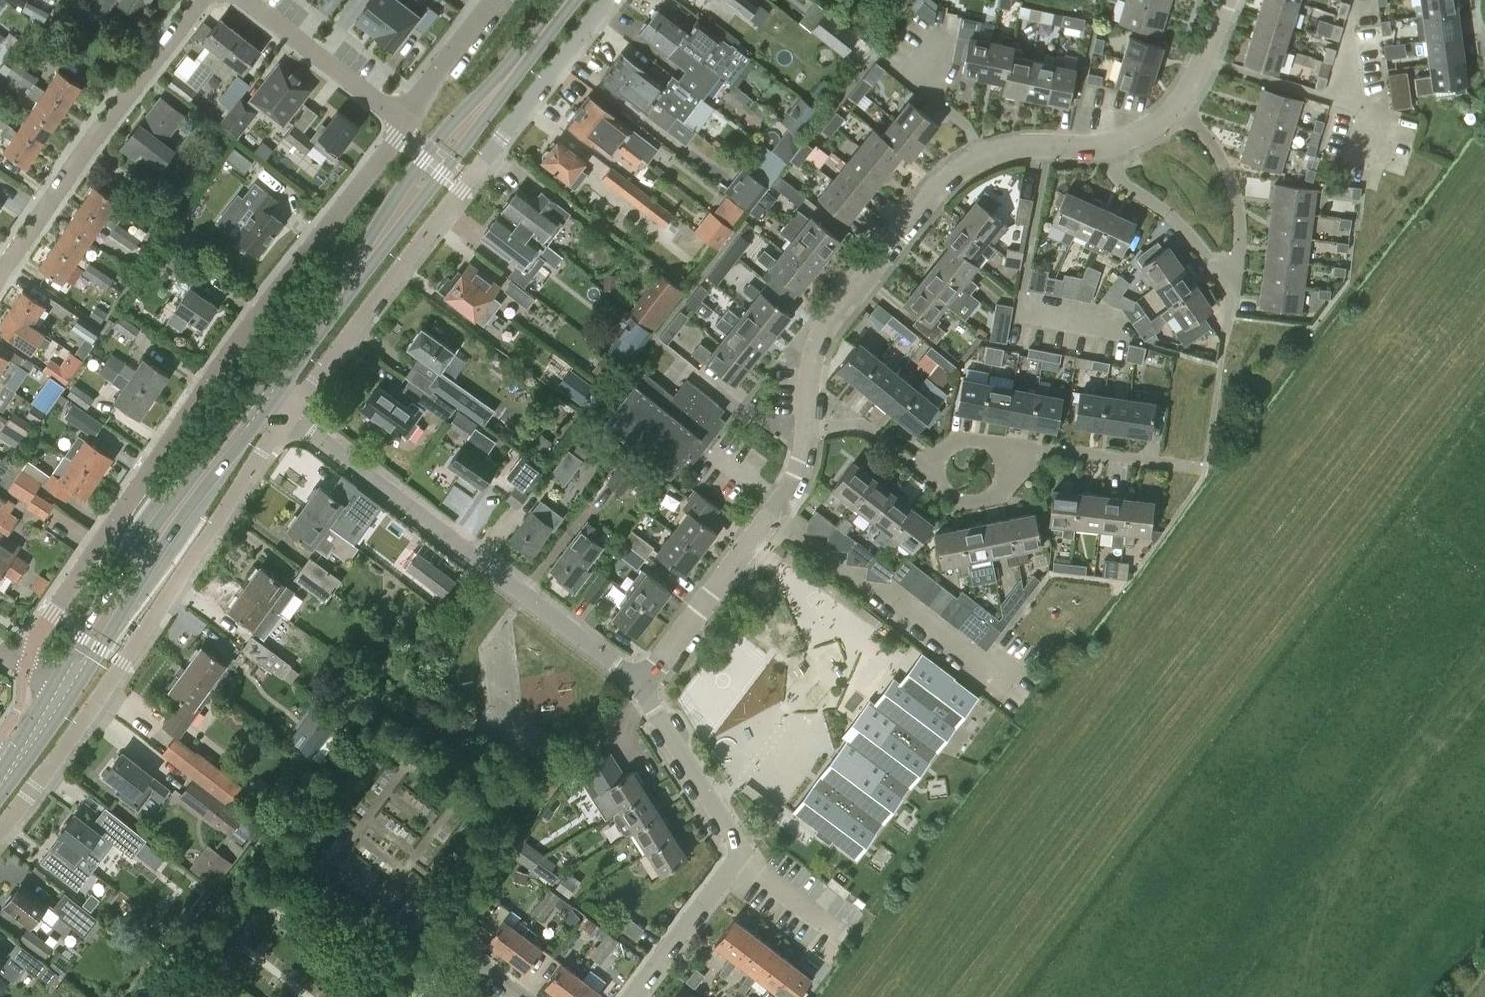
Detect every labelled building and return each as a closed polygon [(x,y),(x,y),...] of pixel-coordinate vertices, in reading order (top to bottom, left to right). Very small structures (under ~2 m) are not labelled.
[(90,16),(102,23),(115,0),(99,0),(90,16)] [(120,4),(140,16),(149,0),(122,0),(120,4)] [(376,35),(402,1),(403,0),(371,0),(356,19),(376,35)] [(747,16),(758,3),(754,0),(726,0),(747,16)] [(998,7),(1010,9),(1012,0),(1000,0),(998,7)] [(1166,8),(1139,0),(1125,0),(1119,21),(1159,32),(1166,8)] [(1166,8),(1169,0),(1139,0),(1166,8)] [(1298,0),(1297,0),(1261,0),(1257,13),(1291,23),(1298,0)] [(1422,15),(1458,10),(1456,0),(1420,0),(1421,4),(1415,5),(1416,16),(1422,15)] [(420,15),(402,1),(376,35),(394,49),(413,25),(424,33),(439,14),(427,5),(420,15)] [(1337,14),(1345,17),(1349,3),(1341,1),(1337,14)] [(933,25),(935,12),(923,2),(916,11),(933,25)] [(652,16),(650,19),(689,48),(714,68),(720,59),(724,62),(734,47),(699,20),(692,29),(661,5),(658,9),(655,10),(652,14),(652,16)] [(41,6),(36,15),(45,19),(50,11),(41,6)] [(1039,21),(1041,10),(1030,8),(1028,19),(1039,21)] [(1041,10),(1039,21),(1051,23),(1053,13),(1041,10)] [(1422,15),(1426,39),(1461,34),(1458,10),(1422,15)] [(827,12),(812,31),(844,55),(859,36),(827,12)] [(1284,46),(1291,23),(1257,13),(1251,36),(1284,46)] [(981,20),(961,16),(952,60),(963,62),(961,72),(983,77),(991,40),(977,37),(981,20)] [(194,34),(213,48),(187,82),(178,76),(169,87),(189,101),(194,94),(213,70),(241,35),(221,19),(217,25),(207,17),(194,34)] [(1083,30),(1085,19),(1073,17),(1071,27),(1083,30)] [(640,32),(678,62),(688,69),(679,80),(702,97),(721,73),(714,68),(689,48),(650,19),(648,22),(645,22),(642,26),(642,29),(640,32)] [(1380,21),(1381,26),(1382,35),(1391,34),(1389,20),(1380,21)] [(81,35),(111,56),(122,42),(91,21),(81,35)] [(1329,38),(1338,40),(1342,26),(1334,24),(1329,38)] [(1129,34),(1121,58),(1155,68),(1162,44),(1129,34)] [(1426,39),(1429,63),(1464,58),(1461,34),(1426,39)] [(225,78),(235,65),(243,72),(260,50),(241,35),(213,70),(225,78)] [(983,77),(1004,81),(1011,46),(1013,47),(1014,38),(1004,36),(1003,42),(991,40),(983,77)] [(1277,69),(1284,46),(1251,36),(1244,59),(1277,69)] [(1104,39),(1095,38),(1092,51),(1101,53),(1104,39)] [(1392,43),(1383,45),(1385,59),(1394,58),(1392,43)] [(1021,49),(1013,47),(1011,46),(1004,81),(1002,91),(1024,95),(1032,58),(1020,56),(1021,49)] [(1322,61),(1331,63),(1336,49),(1327,47),(1322,61)] [(697,106),(703,99),(703,98),(702,97),(679,80),(676,78),(668,89),(665,87),(666,85),(622,52),(612,66),(677,116),(676,117),(684,123),(697,106)] [(1043,60),(1032,58),(1024,95),(1046,100),(1055,56),(1044,54),(1043,60)] [(1065,58),(1055,56),(1046,100),(1067,104),(1075,67),(1063,65),(1065,58)] [(1148,92),(1155,68),(1121,58),(1114,81),(1148,92)] [(1464,58),(1429,63),(1431,75),(1414,77),(1416,94),(1434,92),(1433,85),(1467,80),(1464,58)] [(20,81),(27,71),(16,63),(12,69),(4,63),(0,68),(0,70),(7,75),(8,73),(20,81)] [(291,74),(280,65),(253,100),(283,123),(310,88),(298,80),(300,78),(292,73),(291,74)] [(667,129),(676,117),(677,116),(612,66),(602,79),(667,129)] [(60,69),(45,90),(68,105),(82,85),(60,69)] [(20,81),(31,89),(35,83),(38,78),(27,71),(20,81)] [(1406,71),(1387,74),(1388,82),(1391,102),(1392,108),(1411,106),(1406,71)] [(1087,82),(1100,84),(1102,76),(1088,73),(1087,82)] [(1318,75),(1314,88),(1314,89),(1323,91),(1327,78),(1318,75)] [(240,98),(250,86),(237,76),(219,100),(222,102),(210,117),(218,124),(239,97),(240,98)] [(863,78),(856,87),(864,94),(872,85),(863,78)] [(54,125),(68,105),(45,90),(35,83),(31,89),(28,94),(38,101),(32,109),(54,125)] [(1261,86),(1254,110),(1294,122),(1301,98),(1261,86)] [(856,87),(848,96),(857,103),(864,94),(856,87)] [(632,129),(615,116),(589,96),(578,109),(639,157),(645,150),(627,136),(632,129)] [(161,97),(122,147),(135,157),(141,149),(161,166),(174,150),(164,142),(185,116),(161,97)] [(257,111),(240,98),(239,97),(218,124),(236,138),(257,111)] [(822,114),(803,100),(785,124),(803,138),(822,114)] [(908,100),(894,117),(924,141),(937,123),(908,100)] [(15,114),(12,119),(9,123),(18,129),(40,145),(54,125),(32,109),(24,120),(15,114)] [(639,157),(578,109),(568,123),(610,156),(616,149),(635,163),(635,162),(638,165),(642,160),(639,157)] [(1254,110),(1247,134),(1287,146),(1294,122),(1254,110)] [(4,129),(1,132),(11,140),(4,150),(26,165),(40,145),(18,129),(9,123),(12,119),(0,111),(0,126),(4,129)] [(285,136),(307,154),(315,145),(333,160),(359,127),(339,111),(326,126),(323,123),(312,137),(295,124),(285,136)] [(829,120),(838,127),(844,119),(836,112),(829,120)] [(902,152),(910,158),(924,141),(894,117),(881,133),(881,134),(902,151),(902,152)] [(1313,130),(1321,132),(1324,122),(1316,119),(1313,130)] [(838,127),(829,120),(822,130),(830,137),(838,127)] [(889,168),(902,152),(902,151),(881,134),(881,133),(873,126),(859,144),(889,168)] [(1280,170),(1287,146),(1247,134),(1240,158),(1280,170)] [(586,173),(579,168),(586,160),(558,139),(549,151),(546,151),(543,155),(544,159),(541,161),(576,187),(586,173)] [(804,141),(797,150),(806,157),(813,148),(804,141)] [(1306,153),(1314,155),(1317,145),(1309,142),(1306,153)] [(875,185),(889,168),(859,144),(845,161),(875,185)] [(234,148),(225,159),(244,174),(253,163),(234,148)] [(798,166),(805,157),(806,157),(797,150),(790,160),(798,166)] [(644,160),(653,167),(659,160),(649,153),(644,160)] [(862,202),(875,185),(845,161),(832,178),(862,202)] [(743,167),(724,191),(749,210),(767,187),(743,167)] [(663,226),(672,214),(610,168),(601,180),(663,226)] [(1316,170),(1308,168),(1304,179),(1313,181),(1316,170)] [(771,184),(798,206),(806,197),(778,175),(771,184)] [(848,218),(862,202),(832,178),(824,187),(821,185),(815,192),(848,218)] [(1274,182),(1271,207),(1318,213),(1321,188),(1274,182)] [(238,194),(217,221),(238,238),(234,243),(244,251),(248,246),(259,254),(283,223),(269,212),(278,201),(255,183),(243,198),(238,194)] [(129,231),(117,223),(116,223),(119,219),(108,212),(116,200),(93,184),(79,205),(103,220),(102,221),(114,228),(110,233),(122,241),(129,231)] [(1351,197),(1360,198),(1361,187),(1353,186),(1351,197)] [(503,210),(500,215),(527,235),(530,231),(547,244),(563,222),(562,222),(569,213),(541,192),(535,200),(519,188),(503,210)] [(183,212),(150,189),(142,200),(175,223),(183,212)] [(1008,225),(991,211),(999,201),(984,190),(976,200),(976,199),(960,219),(992,245),(1008,225)] [(1052,219),(1067,225),(1060,240),(1070,245),(1077,230),(1075,229),(1088,200),(1065,190),(1052,219)] [(726,195),(714,212),(732,226),(745,210),(726,195)] [(1014,220),(1028,223),(1033,197),(1019,195),(1014,220)] [(1077,230),(1088,235),(1083,246),(1093,249),(1111,210),(1102,206),(1102,204),(1101,200),(1095,198),(1091,199),(1090,201),(1088,200),(1075,229),(1077,230)] [(758,217),(766,208),(757,202),(750,211),(758,217)] [(89,240),(102,221),(103,220),(79,205),(66,225),(89,240)] [(1271,207),(1268,231),(1315,237),(1318,213),(1271,207)] [(1103,254),(1108,244),(1121,250),(1134,221),(1111,210),(1093,249),(1103,254)] [(693,230),(717,249),(732,230),(709,211),(693,230)] [(483,236),(500,250),(501,253),(505,256),(508,256),(526,270),(539,254),(555,266),(562,256),(547,244),(530,231),(527,235),(500,215),(499,214),(491,225),(488,226),(485,230),(485,232),(483,236)] [(791,217),(786,223),(826,256),(840,239),(810,215),(802,225),(791,217)] [(1350,227),(1351,219),(1340,218),(1339,226),(1350,227)] [(992,245),(960,219),(944,239),(951,244),(970,258),(975,262),(983,253),(988,258),(996,249),(992,245)] [(790,240),(783,249),(812,273),(826,256),(786,223),(779,232),(790,240)] [(66,225),(53,245),(76,260),(89,240),(66,225)] [(170,240),(180,248),(187,238),(177,230),(170,240)] [(140,239),(129,231),(122,241),(133,249),(136,245),(149,253),(152,248),(140,240),(140,239)] [(1268,231),(1265,255),(1312,261),(1315,237),(1268,231)] [(1136,257),(1141,264),(1155,284),(1182,265),(1167,245),(1163,248),(1158,239),(1140,252),(1136,257)] [(212,251),(202,242),(192,254),(203,262),(212,251)] [(1347,251),(1348,243),(1337,242),(1336,250),(1347,251)] [(978,284),(967,276),(977,263),(975,262),(970,258),(951,244),(935,263),(972,292),(978,284)] [(62,281),(76,260),(53,245),(39,265),(62,281)] [(729,265),(737,255),(728,248),(720,259),(729,265)] [(1005,256),(1021,259),(1023,250),(1006,248),(1005,256)] [(812,273),(783,249),(774,259),(764,251),(758,259),(768,267),(769,266),(775,271),(770,277),(777,283),(774,286),(788,298),(795,288),(798,290),(812,273)] [(1265,255),(1262,279),(1309,285),(1312,261),(1265,255)] [(1021,259),(1005,256),(1004,264),(1020,267),(1021,259)] [(177,291),(184,296),(167,321),(182,331),(191,317),(203,326),(217,305),(191,287),(193,283),(195,284),(202,273),(181,259),(174,269),(186,278),(177,291)] [(470,261),(458,277),(470,285),(477,297),(476,298),(493,311),(500,301),(489,293),(496,284),(488,278),(489,276),(470,261)] [(83,273),(94,281),(101,271),(90,263),(83,273)] [(935,263),(920,282),(945,303),(955,312),(972,292),(935,263)] [(1079,281),(1075,299),(1090,302),(1100,271),(1088,265),(1082,277),(1081,277),(1079,281)] [(1197,286),(1182,265),(1155,284),(1170,305),(1197,286)] [(1344,276),(1345,267),(1334,266),(1333,274),(1344,276)] [(1051,294),(1053,277),(1047,276),(1048,271),(1031,267),(1027,289),(1051,294)] [(1106,278),(1112,282),(1118,275),(1112,270),(1106,278)] [(113,279),(101,271),(94,281),(106,289),(113,279)] [(651,327),(681,288),(662,273),(632,311),(651,327)] [(1063,279),(1053,277),(1051,294),(1075,299),(1079,281),(1081,277),(1064,274),(1063,279)] [(1118,275),(1112,282),(1113,283),(1102,297),(1113,306),(1133,309),(1135,300),(1121,294),(1130,283),(1119,274),(1118,275)] [(483,324),(493,311),(476,298),(477,297),(470,285),(458,277),(455,281),(448,276),(439,288),(446,293),(444,295),(483,324)] [(1306,310),(1309,285),(1262,279),(1259,304),(1306,310)] [(935,316),(945,303),(920,282),(904,303),(919,315),(912,323),(936,342),(945,331),(937,325),(941,321),(935,316)] [(743,291),(753,299),(746,307),(777,331),(790,314),(760,290),(759,291),(750,283),(743,291)] [(694,292),(702,299),(709,291),(700,284),(694,292)] [(1211,327),(1202,313),(1211,307),(1197,286),(1170,305),(1151,320),(1150,319),(1137,328),(1142,335),(1141,336),(1145,341),(1152,343),(1159,338),(1154,332),(1162,327),(1161,325),(1166,321),(1176,314),(1184,325),(1175,332),(1184,346),(1211,327)] [(32,323),(45,304),(23,289),(10,308),(32,323)] [(1318,297),(1329,298),(1330,290),(1319,289),(1318,297)] [(535,298),(524,290),(516,300),(527,308),(535,298)] [(702,299),(694,292),(686,303),(694,309),(702,299)] [(995,311),(1011,314),(1013,305),(996,302),(995,311)] [(732,312),(726,319),(763,348),(777,331),(746,307),(738,317),(732,312)] [(18,343),(19,342),(31,351),(37,342),(45,348),(50,339),(42,334),(44,332),(31,324),(32,323),(10,308),(0,323),(0,330),(18,343)] [(1009,322),(1011,314),(995,311),(993,319),(996,320),(993,339),(991,339),(991,340),(1006,342),(1009,322)] [(1133,322),(1137,328),(1150,319),(1145,313),(1133,322)] [(113,323),(133,337),(140,328),(120,314),(113,323)] [(904,324),(891,314),(885,321),(898,331),(904,324)] [(79,316),(78,317),(72,327),(91,340),(99,330),(79,316)] [(725,333),(719,341),(749,365),(763,348),(726,319),(722,316),(715,325),(725,333)] [(904,324),(898,331),(911,342),(917,334),(904,324)] [(440,370),(455,349),(421,325),(406,346),(440,370)] [(659,337),(667,344),(674,334),(666,328),(659,337)] [(704,363),(707,360),(735,383),(749,365),(719,341),(711,351),(701,343),(692,353),(704,363)] [(1143,354),(1145,347),(1145,346),(1129,342),(1127,350),(1143,354)] [(858,382),(877,359),(858,343),(838,366),(858,382)] [(925,352),(937,362),(943,355),(930,345),(925,352)] [(992,362),(995,346),(986,345),(984,361),(992,362)] [(995,346),(992,362),(1000,363),(1003,348),(995,346)] [(1027,355),(1043,357),(1044,349),(1028,347),(1027,355)] [(1044,349),(1043,357),(1059,360),(1061,352),(1044,349)] [(1143,354),(1127,350),(1125,359),(1141,362),(1143,354)] [(16,390),(29,371),(0,351),(0,380),(6,384),(16,390)] [(111,353),(105,362),(119,372),(125,362),(111,353)] [(603,355),(592,370),(611,384),(622,369),(603,355)] [(943,355),(937,362),(950,372),(956,365),(943,355)] [(154,395),(169,373),(144,356),(136,369),(125,362),(119,372),(154,395)] [(1093,358),(1093,359),(1091,367),(1107,370),(1109,361),(1093,358)] [(858,382),(877,398),(897,374),(877,359),(858,382)] [(72,375),(50,360),(43,370),(65,385),(72,375)] [(111,382),(122,390),(114,401),(139,417),(154,395),(119,372),(105,362),(100,371),(113,379),(111,382)] [(557,386),(581,404),(591,411),(607,391),(596,383),(593,386),(570,369),(557,386)] [(672,394),(665,388),(643,371),(603,421),(669,474),(682,458),(690,464),(725,420),(712,409),(717,402),(686,377),(672,394)] [(896,414),(916,390),(897,374),(877,398),(896,414)] [(410,378),(405,375),(398,386),(424,404),(447,421),(456,408),(433,391),(431,394),(410,378)] [(65,386),(50,376),(32,401),(47,412),(65,386)] [(957,410),(982,415),(986,392),(988,383),(963,378),(957,410)] [(1061,397),(1047,394),(1050,381),(1039,379),(1038,383),(1036,392),(1030,424),(1055,428),(1061,397)] [(1012,387),(988,383),(986,392),(982,415),(1006,419),(1010,397),(1012,387)] [(68,394),(88,406),(94,397),(75,384),(68,394)] [(378,386),(363,408),(408,439),(418,424),(416,422),(424,410),(412,401),(408,407),(378,386)] [(1036,392),(1012,387),(1010,397),(1006,419),(1030,424),(1036,392)] [(916,390),(896,414),(916,430),(935,406),(916,390)] [(1069,403),(1078,405),(1075,422),(1100,426),(1105,394),(1080,390),(1079,392),(1072,391),(1069,403)] [(1129,398),(1105,394),(1100,426),(1124,430),(1129,398)] [(1154,402),(1129,398),(1124,430),(1149,434),(1154,402)] [(74,403),(64,417),(93,436),(102,421),(74,403)] [(38,423),(45,412),(33,405),(26,416),(38,423)] [(6,423),(27,436),(34,425),(13,412),(6,423)] [(6,425),(0,433),(0,436),(20,449),(27,438),(6,425)] [(475,426),(448,466),(480,488),(497,464),(486,455),(496,441),(475,426)] [(78,449),(72,458),(99,477),(112,457),(82,436),(75,447),(78,449)] [(563,485),(583,459),(584,460),(589,453),(579,445),(573,452),(568,448),(548,474),(563,485)] [(66,498),(73,488),(85,497),(99,477),(72,458),(72,459),(66,455),(52,475),(53,475),(52,476),(19,453),(7,472),(35,491),(41,482),(46,486),(46,485),(66,498)] [(543,472),(521,456),(506,476),(527,492),(543,472)] [(640,466),(626,456),(608,481),(622,491),(640,466)] [(873,478),(852,461),(833,487),(847,498),(843,504),(849,509),(854,503),(873,478)] [(34,492),(35,491),(7,472),(0,483),(0,493),(4,496),(9,489),(28,502),(25,505),(43,517),(52,504),(34,492)] [(892,492),(873,478),(854,503),(872,518),(892,492)] [(321,485),(305,506),(329,524),(345,503),(321,485)] [(515,485),(506,496),(518,505),(526,494),(515,485)] [(1073,538),(1075,524),(1079,492),(1053,489),(1049,521),(1052,521),(1051,528),(1063,529),(1062,537),(1073,538)] [(695,491),(690,498),(712,515),(718,508),(695,491)] [(912,507),(892,492),(872,518),(883,526),(874,538),(883,545),(886,541),(912,507)] [(1075,524),(1100,526),(1104,495),(1079,492),(1075,524)] [(370,518),(376,506),(356,494),(350,506),(370,518)] [(1100,526),(1113,528),(1111,546),(1122,548),(1123,543),(1128,497),(1104,495),(1100,526)] [(1153,500),(1128,497),(1123,543),(1133,545),(1134,530),(1150,532),(1153,500)] [(688,511),(673,531),(699,552),(715,531),(706,524),(712,515),(690,498),(683,507),(688,511)] [(540,500),(532,511),(531,509),(510,537),(532,553),(551,528),(554,530),(563,517),(540,500)] [(305,506),(290,527),(327,555),(331,550),(348,562),(358,547),(329,526),(329,524),(305,506)] [(932,523),(912,507),(886,541),(893,547),(899,538),(912,548),(932,523)] [(11,513),(3,508),(0,512),(0,529),(11,513)] [(827,534),(835,525),(814,509),(806,520),(805,532),(827,534)] [(1029,561),(1025,546),(1040,543),(1033,512),(1008,517),(1018,563),(1029,561)] [(0,529),(0,579),(5,571),(17,579),(27,564),(15,556),(22,545),(7,535),(18,517),(11,513),(0,529)] [(991,554),(1005,551),(1008,565),(1018,563),(1008,517),(984,523),(991,554)] [(585,570),(602,547),(589,538),(596,529),(587,522),(551,569),(561,577),(558,580),(574,593),(589,573),(585,570)] [(960,528),(970,573),(979,571),(993,568),(990,554),(991,554),(984,523),(960,528)] [(827,547),(847,549),(854,540),(835,525),(827,534),(827,547)] [(960,575),(970,573),(960,528),(935,533),(942,564),(957,561),(960,575)] [(631,529),(623,541),(644,557),(653,546),(631,529)] [(683,573),(699,552),(673,531),(657,552),(683,573)] [(845,562),(866,564),(874,555),(854,540),(847,549),(845,562)] [(636,568),(644,557),(623,541),(615,551),(636,568)] [(408,567),(443,594),(435,604),(446,612),(464,588),(419,553),(408,567)] [(887,580),(891,575),(894,570),(874,555),(866,564),(865,578),(887,580)] [(891,575),(901,583),(916,564),(905,556),(894,570),(891,575)] [(1055,558),(1054,562),(1053,570),(1070,572),(1071,564),(1070,564),(1071,558),(1056,556),(1055,558)] [(310,557),(303,567),(333,590),(341,580),(310,557)] [(1103,575),(1110,575),(1119,576),(1121,561),(1104,559),(1103,575)] [(1129,562),(1121,561),(1119,576),(1128,577),(1129,562)] [(901,583),(910,590),(925,571),(916,564),(901,583)] [(1087,565),(1071,564),(1070,572),(1086,573),(1087,565)] [(246,587),(279,612),(294,590),(261,566),(246,587)] [(325,601),(333,590),(303,567),(294,578),(325,601)] [(611,579),(599,571),(583,593),(595,602),(611,579)] [(910,590),(919,597),(934,578),(925,571),(910,590)] [(646,572),(629,594),(654,613),(670,590),(646,572)] [(1034,574),(1023,587),(1030,593),(1040,579),(1034,574)] [(919,597),(929,605),(944,586),(934,578),(919,597)] [(929,605),(938,612),(953,593),(944,586),(929,605)] [(281,613),(279,612),(246,587),(231,608),(240,615),(236,621),(250,632),(251,630),(263,638),(281,613)] [(1020,606),(1030,593),(1023,587),(1013,600),(1020,606)] [(962,589),(957,596),(963,601),(970,607),(976,600),(962,589)] [(938,612),(948,619),(963,601),(957,596),(953,593),(938,612)] [(637,634),(654,613),(629,594),(613,616),(637,634)] [(870,613),(849,597),(844,603),(865,618),(870,613)] [(988,610),(976,600),(970,607),(971,608),(981,616),(983,617),(988,610)] [(948,619),(957,627),(971,608),(970,607),(963,601),(948,619)] [(957,627),(967,634),(981,616),(971,608),(957,627)] [(967,634),(976,641),(991,623),(983,617),(981,616),(967,634)] [(991,623),(976,641),(986,649),(1000,630),(991,623)] [(391,648),(396,640),(385,631),(379,639),(391,648)] [(252,636),(243,648),(272,670),(282,677),(291,665),(252,636)] [(387,654),(376,646),(367,658),(377,666),(387,654)] [(202,647),(187,668),(212,687),(227,665),(202,647)] [(793,809),(793,810),(817,828),(815,832),(829,843),(832,840),(856,858),(857,857),(856,857),(875,832),(876,832),(877,831),(876,831),(882,822),(883,823),(884,822),(883,821),(902,796),(903,797),(904,796),(903,795),(909,786),(910,787),(911,786),(910,785),(929,760),(930,761),(931,760),(930,759),(937,750),(938,751),(938,750),(937,749),(956,725),(957,726),(957,725),(956,724),(977,696),(978,697),(979,696),(955,678),(955,677),(922,651),(921,652),(922,653),(900,682),(893,677),(894,678),(876,702),(870,698),(869,699),(870,699),(844,735),(843,734),(842,735),(848,739),(794,810),(793,809)] [(213,690),(210,688),(212,687),(187,668),(171,689),(183,698),(163,725),(179,737),(213,690)] [(324,719),(302,749),(314,758),(337,728),(324,719)] [(202,782),(228,802),(241,785),(198,752),(196,755),(176,741),(167,753),(203,781),(202,782)] [(151,793),(160,800),(170,788),(125,752),(107,774),(120,784),(116,789),(139,808),(151,793)] [(609,754),(580,773),(607,816),(620,808),(646,791),(633,771),(623,777),(609,754)] [(200,811),(240,842),(252,826),(212,795),(211,797),(191,782),(182,793),(202,808),(200,811)] [(616,812),(615,817),(625,832),(630,833),(634,830),(634,829),(660,813),(646,791),(620,808),(621,809),(616,812)] [(660,813),(634,829),(634,830),(647,850),(673,834),(660,813)] [(60,836),(40,862),(78,890),(95,867),(113,843),(100,833),(101,833),(76,814),(59,836),(60,836)] [(115,829),(153,862),(161,852),(123,820),(115,829)] [(673,834),(647,850),(661,872),(687,856),(673,834)] [(217,885),(234,862),(208,843),(191,866),(217,885)] [(560,875),(551,869),(538,860),(532,867),(554,883),(560,875)] [(560,881),(573,890),(578,883),(565,873),(560,881)] [(826,884),(844,899),(851,891),(832,876),(826,884)] [(23,883),(15,893),(11,893),(7,898),(8,902),(6,905),(32,925),(40,915),(52,924),(61,914),(86,933),(98,918),(67,893),(55,908),(23,883)] [(549,889),(541,899),(552,908),(558,900),(560,897),(549,889)] [(92,891),(84,903),(92,909),(100,897),(92,891)] [(857,896),(854,901),(862,907),(865,902),(857,896)] [(544,919),(552,908),(541,899),(533,911),(544,919)] [(636,938),(644,927),(623,912),(615,923),(636,938)] [(503,918),(487,940),(506,955),(528,926),(519,920),(515,926),(503,918)] [(755,933),(735,918),(716,943),(731,955),(735,958),(755,933)] [(537,934),(528,926),(506,955),(526,969),(543,947),(533,940),(537,934)] [(603,938),(599,943),(609,951),(617,940),(618,939),(613,936),(608,932),(607,933),(599,926),(595,932),(603,938)] [(45,957),(52,947),(27,929),(20,939),(45,957)] [(725,978),(738,961),(750,970),(754,973),(773,948),(755,933),(735,958),(731,955),(719,974),(725,978)] [(157,960),(164,951),(168,945),(160,939),(149,954),(157,960)] [(11,978),(23,962),(51,984),(60,972),(19,942),(10,953),(7,957),(0,951),(0,970),(11,978)] [(609,951),(599,943),(591,955),(596,958),(601,962),(609,951)] [(744,993),(757,976),(770,986),(773,988),(792,963),(773,948),(754,973),(750,970),(738,988),(744,993)] [(563,996),(566,996),(582,977),(562,962),(545,984),(563,996)] [(762,995),(765,996),(797,996),(812,978),(792,963),(773,988),(770,986),(762,995)] [(686,981),(694,988),(704,975),(695,968),(686,981)] [(582,977),(566,996),(598,996),(601,992),(582,977)] [(675,996),(699,996),(684,985),(675,996)]
